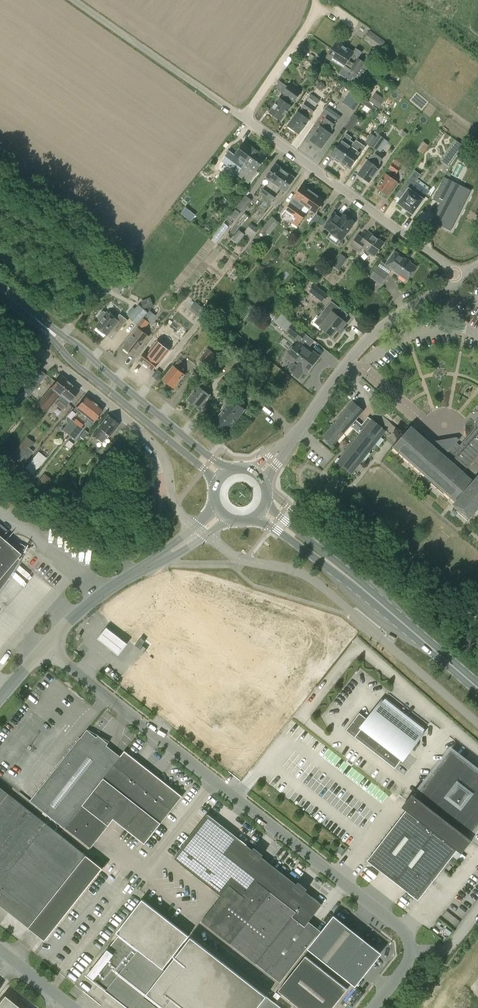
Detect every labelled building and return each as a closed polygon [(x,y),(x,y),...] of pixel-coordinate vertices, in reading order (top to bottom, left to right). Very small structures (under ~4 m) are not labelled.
[(379,52),(385,44),(368,32),(364,38),(377,47),(376,50),(379,52)] [(337,41),(331,49),(366,71),(370,65),(365,62),(365,63),(358,58),(362,52),(356,48),(354,52),(337,41)] [(367,72),(366,71),(331,49),(326,58),(343,69),(345,66),(357,74),(355,76),(362,80),(367,72)] [(317,75),(321,69),(316,65),(312,71),(317,75)] [(279,98),(269,112),(280,120),(290,106),(293,101),(294,102),(302,92),(290,84),(282,94),(285,95),(281,100),(279,98)] [(380,102),(387,93),(377,86),(370,95),(380,102)] [(301,108),(302,108),(299,113),(297,112),(288,125),(299,134),(309,120),(308,120),(317,108),(315,107),(320,101),(312,94),(301,108)] [(354,110),(362,99),(355,95),(348,106),(354,110)] [(375,112),(377,109),(363,99),(361,102),(375,112)] [(323,121),(324,122),(320,127),(319,126),(310,140),(321,149),(331,135),(330,134),(334,129),(333,128),(337,122),(333,118),(336,113),(328,107),(323,114),(326,117),(323,121)] [(350,132),(356,123),(351,119),(345,128),(350,132)] [(330,155),(339,162),(350,147),(353,143),(349,140),(350,137),(345,134),(341,140),(340,140),(330,155)] [(365,143),(370,146),(377,138),(371,134),(365,143)] [(384,139),(379,135),(377,138),(371,146),(376,150),(384,139)] [(227,177),(232,181),(255,150),(245,142),(235,156),(241,160),(237,166),(236,166),(233,170),(227,177)] [(456,142),(446,155),(454,161),(464,148),(456,142)] [(354,150),(350,147),(339,162),(348,168),(359,154),(359,153),(363,148),(358,145),(354,150)] [(255,150),(232,181),(233,182),(231,185),(235,188),(246,173),(250,167),(256,171),(266,158),(255,150)] [(384,156),(376,150),(367,161),(357,175),(369,183),(378,169),(379,168),(380,162),(384,156)] [(387,196),(397,182),(392,179),(401,168),(394,163),(387,173),(376,188),(387,196)] [(266,178),(271,181),(267,187),(261,195),(266,197),(285,172),(275,165),(266,178)] [(285,172),(266,197),(266,198),(259,208),(264,213),(278,194),(277,194),(281,189),(285,192),(295,179),(285,172)] [(443,197),(431,221),(449,230),(463,202),(457,199),(461,191),(454,188),(456,183),(444,177),(436,193),(443,197)] [(413,214),(423,200),(426,196),(411,186),(414,182),(409,179),(400,191),(405,195),(398,203),(398,204),(399,204),(403,207),(403,208),(407,211),(412,214),(413,215),(413,214)] [(294,197),(300,201),(296,207),(287,219),(293,223),(313,193),(302,185),(294,197)] [(298,226),(306,214),(310,208),(316,213),(325,201),(313,193),(293,223),(298,226)] [(237,209),(243,213),(252,201),(246,197),(237,209)] [(181,214),(191,222),(196,216),(186,208),(181,214)] [(231,216),(235,220),(240,213),(236,210),(231,216)] [(340,218),(334,213),(324,227),(330,232),(342,240),(354,223),(343,214),(340,218)] [(241,227),(249,218),(244,214),(237,222),(237,223),(230,233),(234,235),(241,226),(241,227)] [(321,218),(316,214),(309,224),(314,227),(321,218)] [(262,230),(270,235),(279,223),(272,217),(262,230)] [(252,238),(259,230),(251,224),(245,233),(252,238)] [(368,232),(363,239),(358,236),(351,246),(359,252),(363,247),(375,256),(384,244),(368,232)] [(245,251),(251,256),(258,246),(252,241),(245,251)] [(416,267),(395,252),(385,265),(381,262),(370,277),(381,285),(392,270),(407,280),(416,267)] [(333,266),(339,271),(348,259),(341,254),(333,266)] [(322,268),(318,267),(315,269),(314,272),(315,276),(319,277),(322,275),(324,272),(322,268)] [(322,300),(327,294),(313,283),(308,289),(322,300)] [(143,300),(141,301),(144,308),(153,305),(150,297),(143,300)] [(343,328),(347,323),(344,321),(349,315),(331,301),(319,317),(317,316),(311,323),(320,330),(321,329),(332,337),(337,331),(341,334),(345,329),(343,328)] [(139,305),(128,318),(137,325),(148,313),(139,305)] [(205,320),(210,313),(200,305),(195,312),(205,320)] [(101,322),(96,327),(107,336),(114,327),(120,331),(128,321),(120,315),(116,320),(108,313),(107,314),(104,312),(102,313),(98,317),(98,320),(101,322)] [(138,325),(144,330),(150,323),(143,318),(138,325)] [(306,374),(320,357),(308,347),(313,340),(292,324),(287,331),(299,341),(286,357),(293,363),(287,370),(298,378),(304,371),(306,374)] [(123,347),(133,356),(148,336),(138,328),(123,347)] [(199,360),(206,366),(215,354),(208,349),(199,360)] [(145,353),(139,360),(142,363),(149,369),(149,368),(153,371),(158,364),(155,361),(160,356),(152,350),(148,355),(145,353)] [(176,363),(163,380),(168,384),(168,385),(171,387),(172,387),(173,388),(184,376),(179,372),(183,368),(176,363)] [(44,411),(57,394),(59,395),(70,382),(61,375),(54,383),(36,405),(44,411)] [(217,390),(223,395),(233,383),(227,378),(225,381),(220,377),(216,382),(221,386),(217,390)] [(33,378),(22,392),(28,397),(39,382),(33,378)] [(58,400),(55,404),(62,410),(79,389),(70,382),(59,395),(56,399),(58,400)] [(205,391),(209,386),(203,382),(188,400),(199,409),(210,395),(205,391)] [(63,430),(68,434),(93,403),(90,401),(90,399),(88,398),(87,398),(85,397),(76,408),(81,412),(73,421),(71,420),(63,430)] [(214,422),(227,432),(245,410),(232,400),(214,422)] [(353,402),(323,437),(333,446),(351,426),(360,434),(340,459),(338,458),(335,462),(337,463),(336,463),(347,472),(348,471),(351,473),(385,431),(381,429),(382,428),(371,419),(364,427),(363,429),(354,422),(356,420),(364,411),(353,402)] [(97,406),(93,403),(68,434),(74,439),(82,429),(80,427),(88,418),(93,422),(102,410),(100,409),(100,407),(98,406),(97,406)] [(109,415),(92,436),(101,442),(107,435),(108,436),(118,424),(112,419),(112,418),(109,415)] [(448,459),(436,448),(411,426),(403,435),(393,447),(453,500),(456,502),(454,504),(455,505),(470,518),(477,510),(477,509),(477,419),(475,423),(476,428),(468,437),(460,446),(454,441),(449,447),(449,452),(452,455),(448,459)] [(26,438),(11,456),(18,462),(24,467),(34,454),(28,449),(33,443),(26,438)] [(40,451),(27,468),(34,473),(47,457),(40,451)] [(109,452),(101,461),(106,466),(114,456),(109,452)] [(50,482),(42,476),(36,483),(44,489),(50,482)] [(376,532),(380,528),(374,521),(370,525),(376,532)] [(17,558),(20,554),(0,537),(0,578),(17,558)] [(185,579),(181,583),(187,589),(191,585),(185,579)] [(477,617),(477,607),(474,603),(468,611),(477,618),(477,617)] [(127,641),(106,624),(97,635),(119,652),(127,641)] [(360,713),(346,731),(355,737),(395,769),(411,748),(414,750),(417,743),(415,742),(423,733),(382,702),(368,720),(360,713)] [(30,801),(64,827),(65,827),(120,757),(112,750),(87,730),(80,739),(79,739),(75,744),(36,794),(30,801)] [(120,757),(65,827),(90,847),(113,819),(126,829),(144,844),(182,797),(125,752),(121,757),(120,757)] [(418,901),(458,850),(462,853),(466,848),(472,840),(468,837),(477,824),(477,772),(477,771),(474,768),(473,768),(474,769),(472,771),(450,754),(417,797),(413,794),(406,802),(411,805),(367,861),(418,901)] [(19,939),(28,928),(45,941),(98,874),(110,883),(115,878),(102,868),(4,790),(0,787),(0,905),(9,913),(0,924),(19,939)] [(305,926),(321,906),(304,893),(307,889),(298,882),(295,886),(283,876),(283,875),(261,857),(263,855),(262,854),(259,858),(252,852),(255,848),(254,847),(252,850),(207,815),(183,845),(184,846),(174,858),(222,895),(202,921),(280,982),(317,936),(305,926)] [(88,974),(107,990),(130,1007),(133,1007),(189,936),(145,902),(119,936),(88,974)] [(333,916),(331,919),(308,949),(356,987),(381,954),(333,916)] [(133,1007),(281,1007),(268,998),(266,997),(191,937),(189,936),(133,1007)] [(347,989),(306,956),(278,991),(300,1007),(333,1007),(347,989)] [(0,1000),(0,1007),(19,1007),(4,996),(0,1000)]
